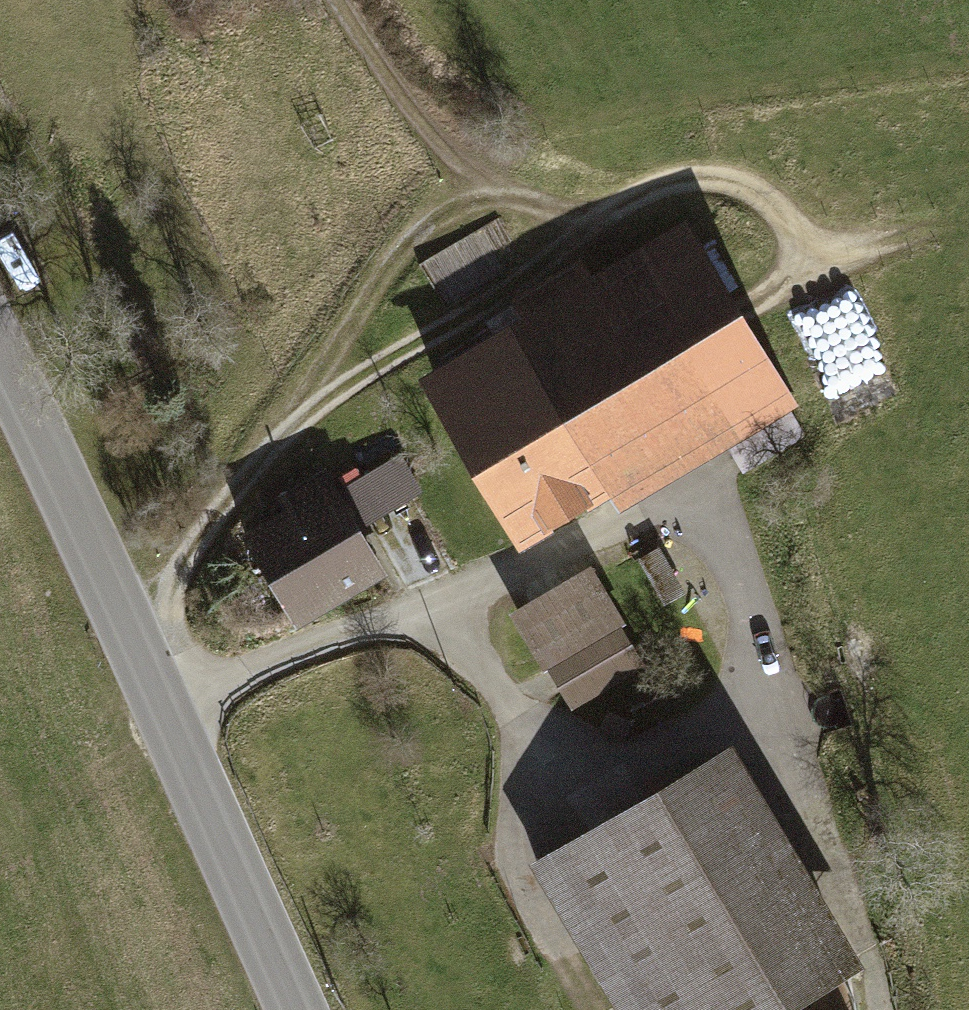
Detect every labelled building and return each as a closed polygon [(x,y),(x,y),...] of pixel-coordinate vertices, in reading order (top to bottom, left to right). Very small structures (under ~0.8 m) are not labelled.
[(796,403),(687,215),(588,272),(578,255),(505,297),(515,314),(412,373),(508,539),(602,485),(615,507),(725,444),(741,470),(802,435),(786,408),(796,403)] [(393,456),(336,487),(359,527),(415,496),(393,456)] [(336,487),(325,466),(274,494),(281,507),(237,532),(290,627),(385,575),(359,527),(336,487)] [(636,558),(662,605),(684,593),(658,547),(636,558)] [(587,563),(504,611),(539,671),(543,668),(618,625),(622,623),(587,563)] [(618,625),(543,668),(567,708),(641,665),(618,625)] [(631,721),(605,709),(597,727),(622,739),(631,721)] [(725,740),(524,860),(614,1009),(776,1009),(858,961),(725,740)]
